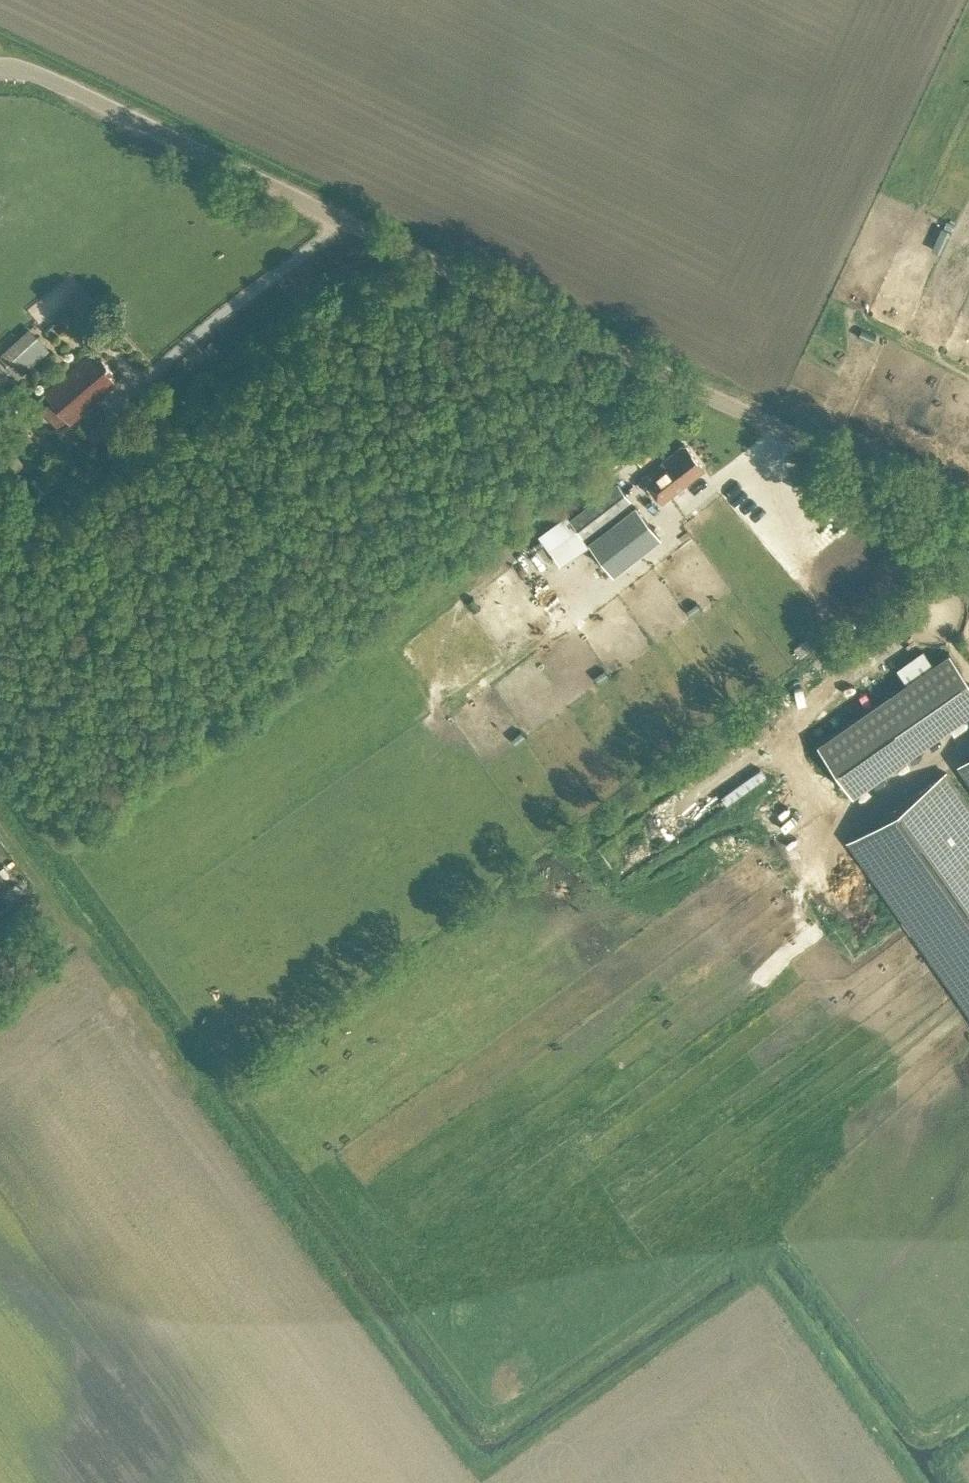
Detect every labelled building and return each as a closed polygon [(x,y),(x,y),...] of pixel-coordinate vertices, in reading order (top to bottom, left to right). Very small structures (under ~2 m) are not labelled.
[(80,314),(94,301),(85,291),(71,304),(80,314)] [(48,348),(36,334),(5,361),(17,375),(48,348)] [(70,422),(116,383),(110,375),(113,372),(101,357),(97,361),(91,355),(45,393),(70,422)] [(98,446),(119,427),(107,414),(86,433),(98,446)] [(658,504),(702,470),(682,444),(638,479),(658,504)] [(599,550),(634,525),(611,493),(576,517),(599,550)] [(946,653),(813,744),(847,794),(968,711),(968,687),(946,653)] [(955,763),(968,784),(968,753),(955,763)] [(942,773),(843,842),(968,1021),(968,811),(942,773)]
